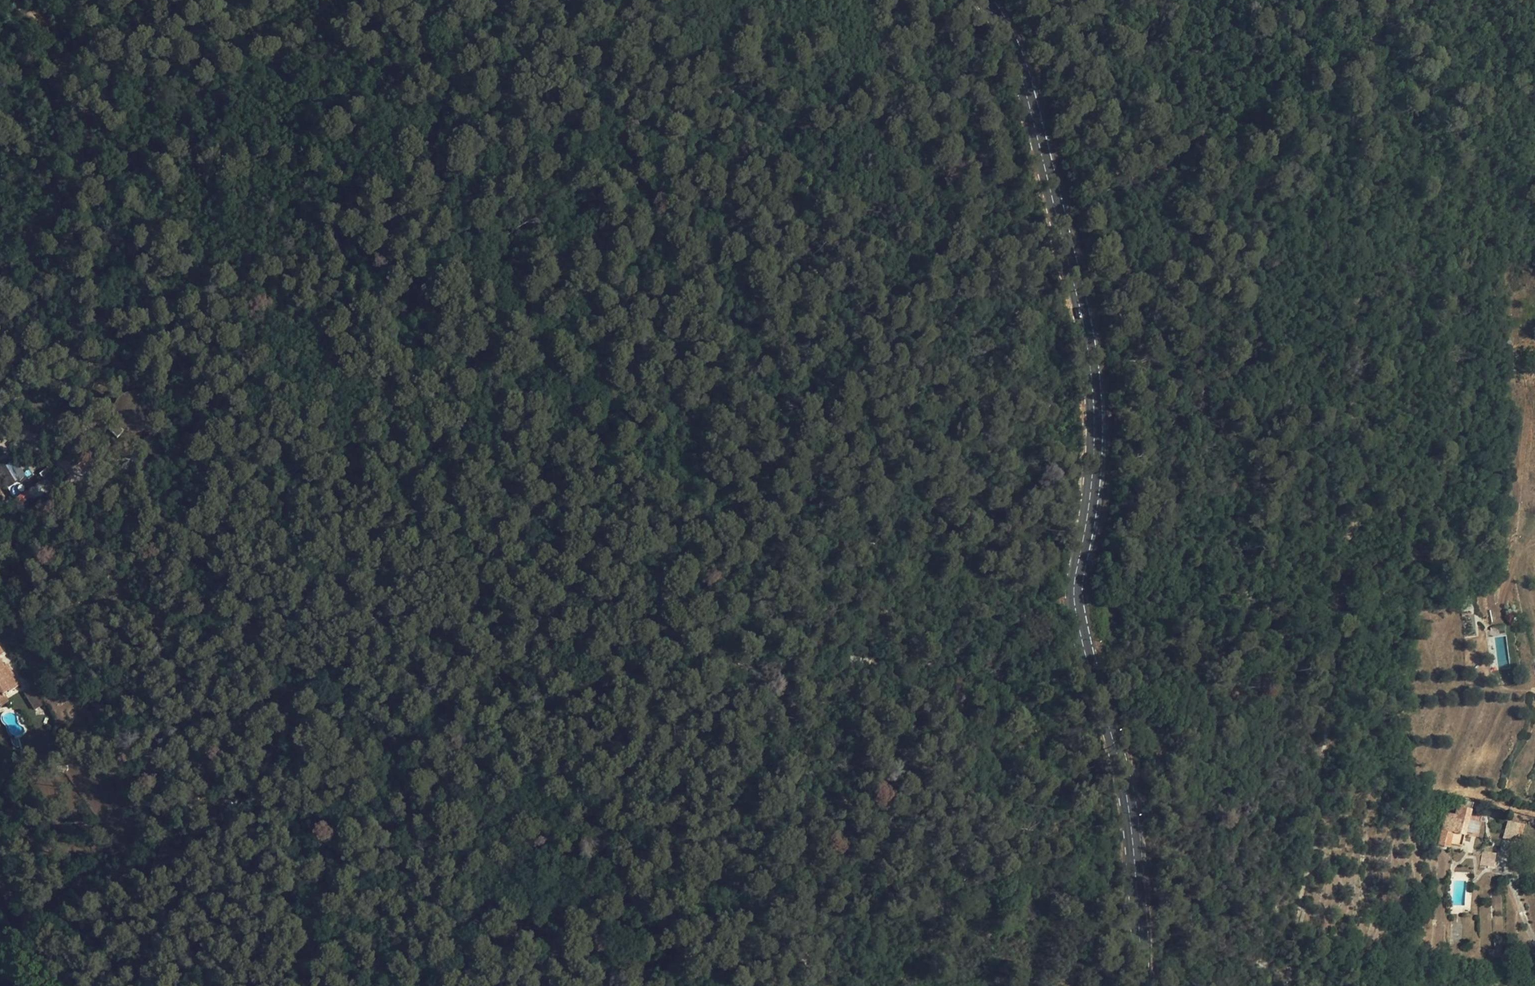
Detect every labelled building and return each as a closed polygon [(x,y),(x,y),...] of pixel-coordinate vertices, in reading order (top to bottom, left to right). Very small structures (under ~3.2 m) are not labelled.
[(117,439),(124,431),(122,429),(118,426),(115,423),(108,430),(117,439)] [(21,482),(15,458),(0,462),(0,487),(21,482)] [(8,691),(9,692),(19,686),(7,665),(4,667),(0,660),(0,696),(8,691)] [(42,705),(32,688),(24,693),(34,709),(42,705)] [(1471,810),(1458,806),(1456,815),(1446,812),(1441,830),(1439,839),(1449,842),(1452,832),(1464,835),(1471,810)] [(1525,825),(1508,820),(1503,838),(1520,843),(1525,825)] [(1496,853),(1482,851),(1480,865),(1494,867),(1496,853)]
